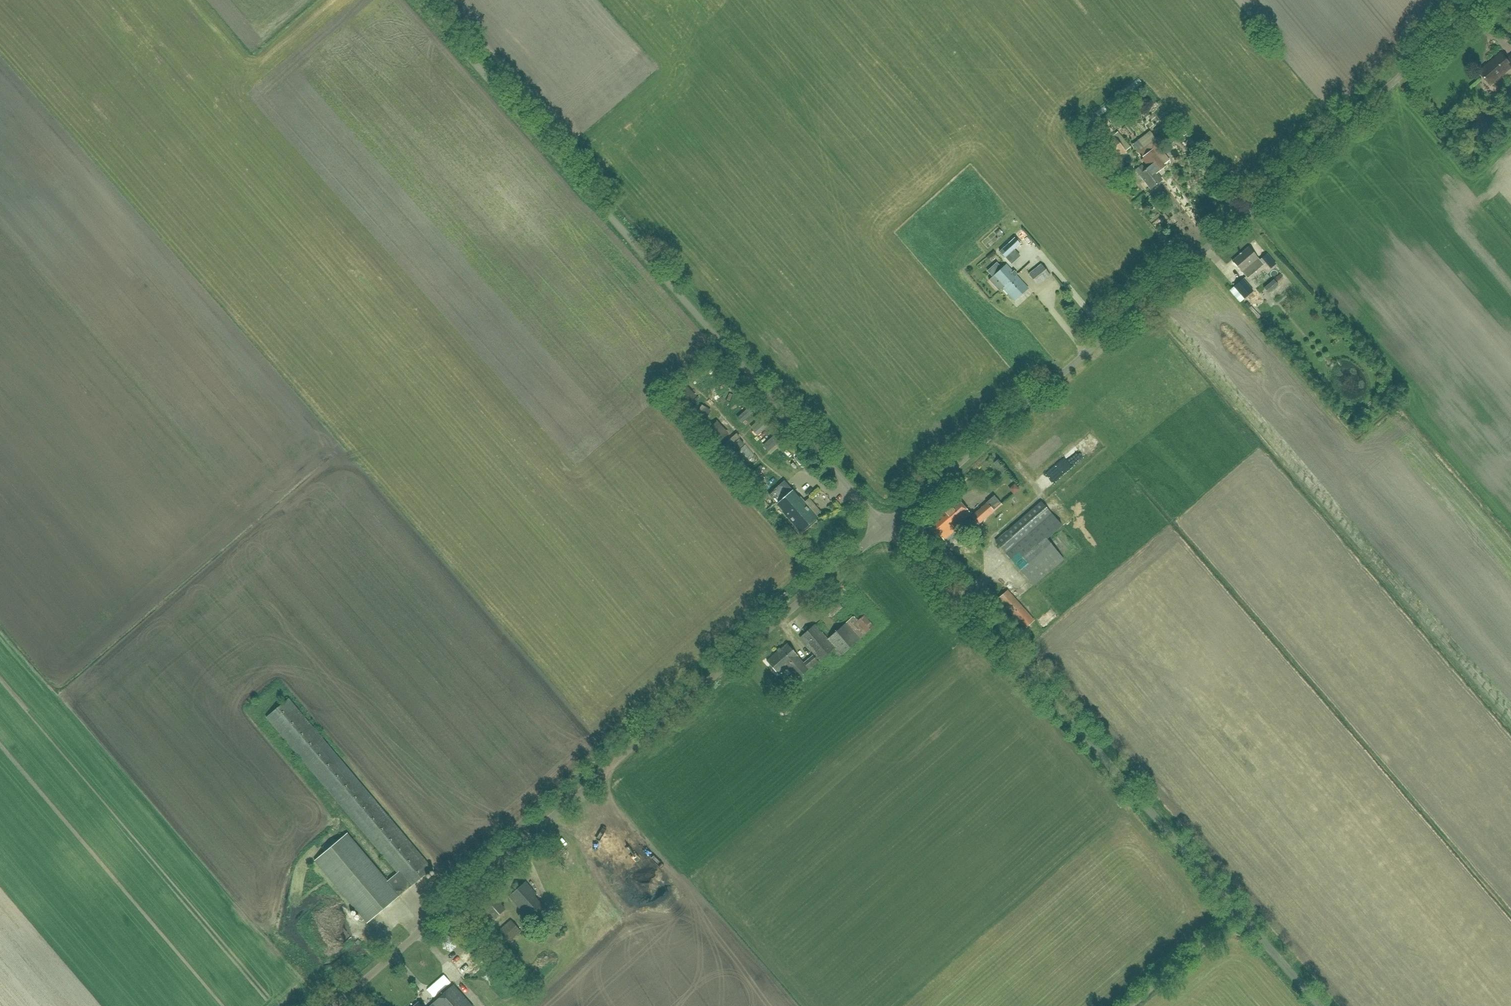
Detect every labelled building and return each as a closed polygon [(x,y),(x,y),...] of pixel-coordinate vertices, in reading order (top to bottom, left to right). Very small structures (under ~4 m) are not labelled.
[(1507,59),(1501,53),(1479,72),(1490,85),(1510,67),(1510,56),(1507,59)] [(1126,151),(1113,136),(1097,149),(1110,164),(1115,160),(1118,163),(1128,155),(1126,151)] [(1150,166),(1145,170),(1141,165),(1134,170),(1138,175),(1139,175),(1150,189),(1162,180),(1156,173),(1165,165),(1164,164),(1168,161),(1153,142),(1138,154),(1146,164),(1147,163),(1150,166)] [(999,250),(1005,256),(1014,248),(1009,242),(999,250)] [(1264,260),(1262,257),(1259,260),(1247,247),(1231,261),(1247,278),(1266,262),(1264,260)] [(1012,264),(1022,256),(1016,249),(1006,257),(1012,264)] [(993,277),(989,280),(999,291),(1003,287),(1016,274),(1006,263),(992,276),(993,277)] [(1037,284),(1050,275),(1041,263),(1028,273),(1037,284)] [(1016,274),(1003,287),(1014,300),(1028,287),(1016,274)] [(1244,299),(1253,291),(1243,279),(1234,287),(1244,299)] [(1270,291),(1278,284),(1274,279),(1265,286),(1270,291)] [(697,395),(686,384),(672,397),(683,409),(697,395)] [(728,402),(735,407),(740,400),(733,395),(728,402)] [(711,410),(705,406),(696,420),(702,424),(711,410)] [(750,431),(755,437),(771,424),(766,418),(750,431)] [(728,433),(717,421),(705,433),(716,444),(728,433)] [(778,432),(763,446),(769,453),(784,440),(778,432)] [(1090,435),(1075,449),(1083,458),(1098,444),(1090,435)] [(739,438),(720,455),(729,464),(733,460),(730,456),(744,443),(739,438)] [(738,453),(747,463),(756,454),(746,445),(738,453)] [(1045,474),(1057,488),(1082,464),(1069,451),(1045,474)] [(753,497),(765,486),(751,470),(739,480),(753,497)] [(782,512),(800,532),(816,517),(799,497),(799,498),(784,481),(768,494),(783,511),(782,512)] [(809,497),(806,501),(816,512),(820,509),(809,497)] [(949,504),(938,514),(937,512),(925,522),(940,539),(970,514),(957,499),(950,505),(949,504)] [(986,502),(971,515),(970,515),(978,524),(993,511),(986,502)] [(831,595),(820,605),(827,614),(839,604),(831,595)] [(814,624),(800,637),(813,653),(819,659),(829,650),(833,646),(840,654),(872,626),(863,615),(856,621),(853,617),(827,639),(814,624)] [(777,651),(766,660),(778,674),(786,667),(796,678),(808,668),(809,669),(818,661),(817,661),(812,655),(803,663),(797,656),(786,644),(777,651)] [(266,717),(398,872),(387,881),(346,833),(315,860),(367,922),(399,895),(409,886),(431,868),(288,698),(266,717)] [(533,923),(547,910),(534,895),(536,893),(525,881),(508,895),(533,923)] [(485,926),(505,909),(490,892),(470,909),(485,926)] [(507,943),(520,931),(510,920),(497,932),(507,943)] [(450,951),(457,946),(455,938),(448,935),(442,941),(443,948),(450,951)] [(466,978),(483,978),(483,958),(466,958),(466,978)] [(429,1005),(473,1005),(454,984),(432,1003),(429,1005)]
